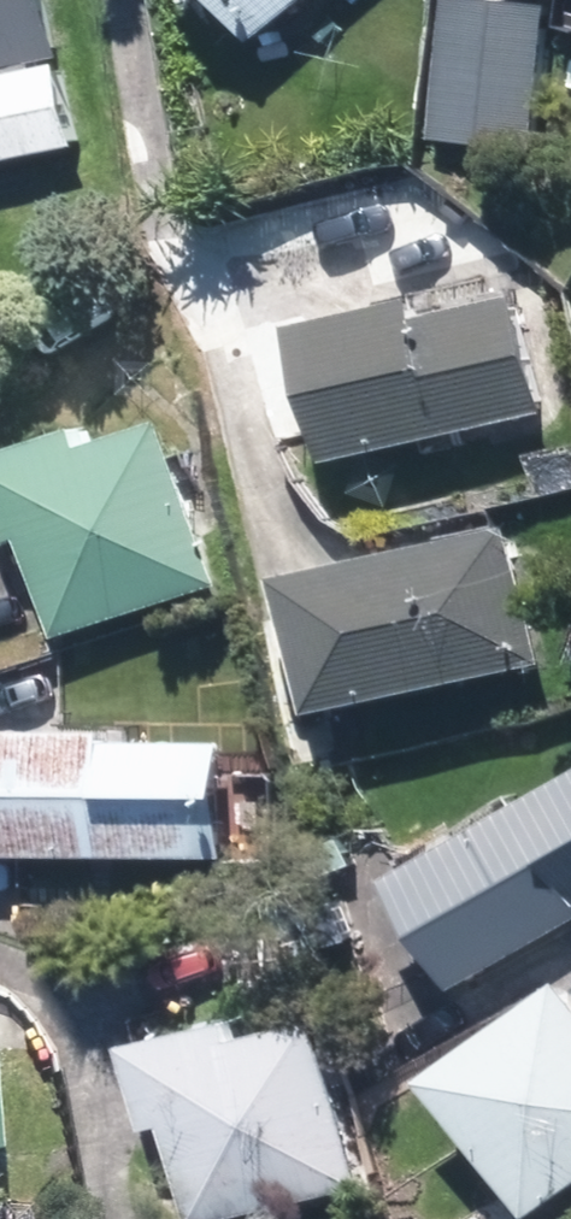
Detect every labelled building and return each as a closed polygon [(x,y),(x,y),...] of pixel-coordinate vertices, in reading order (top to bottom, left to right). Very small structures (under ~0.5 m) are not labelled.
[(64,66),(51,0),(0,0),(0,78),(64,66)] [(254,48),(314,0),(216,0),(254,48)] [(437,141),(530,151),(545,11),(451,1),(437,141)] [(300,340),(332,469),(543,417),(516,306),(420,330),(415,312),(300,340)] [(62,639),(221,587),(171,433),(89,459),(84,443),(0,470),(0,499),(15,545),(30,540),(62,639)] [(286,591),(316,718),(539,666),(509,540),(286,591)] [(228,863),(228,752),(108,752),(108,740),(0,740),(0,862),(228,863)] [(392,889),(451,992),(570,923),(570,786),(392,889)] [(429,1091),(525,1218),(534,1218),(570,1192),(570,999),(565,990),(429,1091)] [(323,1029),(239,1050),(234,1029),(137,1053),(158,1134),(171,1131),(193,1218),(245,1218),(363,1189),(323,1029)]
